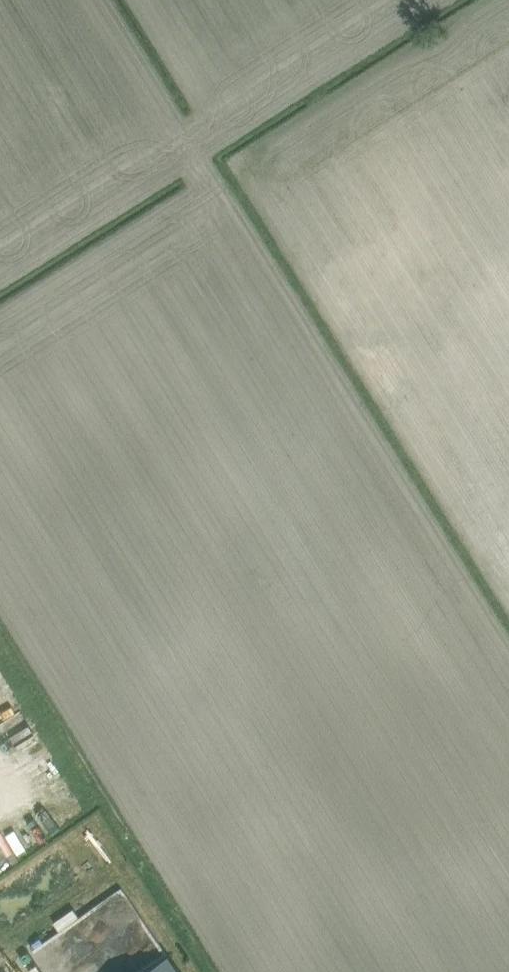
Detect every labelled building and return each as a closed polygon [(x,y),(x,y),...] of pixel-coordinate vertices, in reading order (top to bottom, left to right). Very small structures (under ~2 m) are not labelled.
[(50,967),(36,949),(28,955),(41,971),(44,971),(50,967)] [(144,971),(181,971),(169,955),(144,971)]
